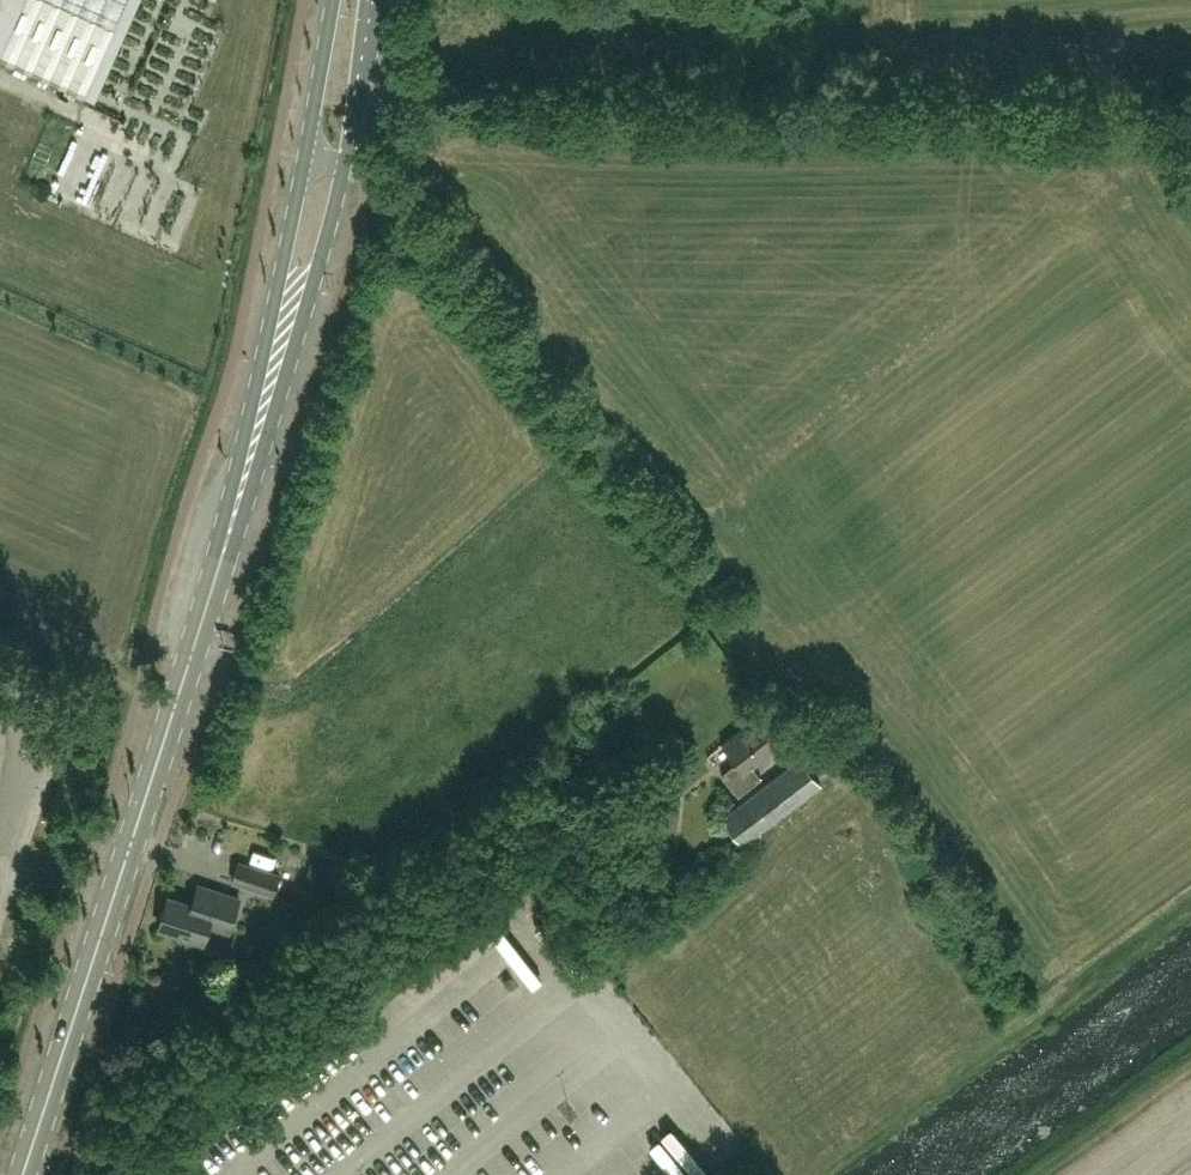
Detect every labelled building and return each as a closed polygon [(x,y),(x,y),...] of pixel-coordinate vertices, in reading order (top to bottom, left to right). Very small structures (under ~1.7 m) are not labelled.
[(94,91),(135,0),(0,0),(0,49),(94,91)] [(737,762),(722,773),(739,794),(761,776),(752,765),(784,740),(762,712),(722,743),(737,762)] [(745,843),(822,784),(802,757),(724,816),(745,843)] [(255,887),(274,893),(280,875),(261,869),(255,887)] [(169,896),(159,926),(204,940),(209,924),(229,931),(240,897),(199,884),(193,904),(169,896)]
